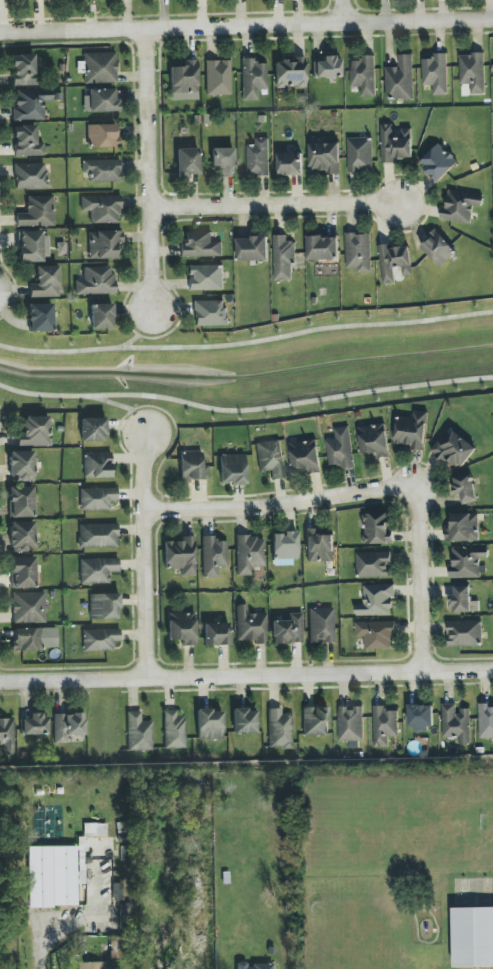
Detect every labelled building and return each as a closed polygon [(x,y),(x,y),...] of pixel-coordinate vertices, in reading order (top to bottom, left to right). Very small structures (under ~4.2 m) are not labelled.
[(83,54),(84,84),(117,83),(116,53),(83,54)] [(446,54),(434,54),(434,59),(422,60),(423,86),(432,85),(433,96),(447,95),(446,54)] [(485,94),(484,54),(459,54),(460,84),(470,84),(471,94),(485,94)] [(13,86),(35,86),(35,55),(12,56),(13,86)] [(375,97),(374,55),(362,56),(362,61),(350,61),(351,88),(361,88),(361,97),(375,97)] [(386,100),(413,99),(412,55),(398,55),(398,67),(385,68),(386,100)] [(306,87),(305,56),(282,57),(282,63),(275,63),(276,88),(306,87)] [(341,78),(340,57),(323,57),(323,62),(313,62),(313,78),(341,78)] [(266,63),(255,64),(255,58),(242,59),(243,101),(257,100),(257,90),(267,90),(266,63)] [(197,60),(184,60),(184,66),(170,67),(171,100),(198,99),(197,60)] [(230,60),(205,61),(206,96),(231,95),(230,60)] [(44,120),(44,101),(52,101),(52,89),(16,90),(16,109),(13,109),(13,121),(44,120)] [(114,89),(89,89),(89,96),(84,96),(84,112),(119,111),(119,99),(115,99),(114,89)] [(117,124),(88,125),(89,148),(118,147),(117,124)] [(395,159),(413,159),(412,129),(393,130),(393,124),(381,125),(382,163),(395,163),(395,159)] [(36,126),(14,126),(15,157),(44,156),(44,143),(37,143),(36,126)] [(270,175),(268,138),(256,139),(256,145),(247,145),(248,176),(270,175)] [(348,173),(373,172),(372,138),(348,138),(348,173)] [(340,174),(340,143),(310,144),(311,171),(327,170),(327,175),(340,174)] [(439,183),(458,161),(439,143),(419,165),(439,183)] [(234,177),(234,148),(212,149),(212,167),(218,167),(218,177),(234,177)] [(199,174),(198,149),(176,149),(177,178),(189,178),(189,175),(199,174)] [(302,153),(278,153),(278,176),(302,175),(302,153)] [(82,161),(82,174),(90,174),(90,182),(121,181),(120,160),(82,161)] [(15,164),(15,189),(48,189),(47,163),(15,164)] [(440,221),(471,223),(473,206),(482,207),(483,195),(448,192),(446,206),(441,205),(440,221)] [(27,197),(27,213),(16,213),(16,227),(54,226),(53,196),(27,197)] [(81,212),(90,211),(90,224),(120,223),(120,196),(81,196),(81,212)] [(420,245),(440,267),(456,252),(436,230),(420,245)] [(116,259),(116,244),(123,244),(123,231),(90,231),(89,259),(116,259)] [(18,233),(19,262),(49,261),(49,232),(18,233)] [(222,256),(222,242),(211,242),(211,232),(185,232),(186,244),(181,244),(181,257),(222,256)] [(346,269),(356,269),(356,273),(371,273),(370,234),(345,234),(346,269)] [(287,235),(273,236),(274,281),(294,281),(293,242),(287,242),(287,235)] [(268,261),(268,237),(237,238),(238,261),(268,261)] [(307,260),(338,260),(338,237),(307,237),(307,260)] [(413,276),(410,246),(390,248),(390,244),(378,246),(382,284),(395,283),(395,278),(413,276)] [(189,291),(223,290),(223,265),(189,266),(189,291)] [(36,267),(36,284),(30,285),(30,298),(59,297),(58,266),(36,267)] [(75,295),(114,294),(113,267),(83,267),(84,280),(75,280),(75,295)] [(194,302),(195,326),(227,325),(226,301),(194,302)] [(52,304),(28,304),(28,332),(53,331),(52,304)] [(112,304),(91,304),(91,330),(113,329),(112,304)] [(428,412),(414,411),(414,418),(396,417),(395,444),(413,445),(413,450),(425,451),(428,412)] [(18,446),(50,446),(49,416),(23,417),(23,433),(17,433),(18,446)] [(81,442),(105,441),(105,418),(80,418),(81,442)] [(362,454),(377,453),(378,458),(390,457),(386,424),(359,427),(362,454)] [(329,469),(354,467),(350,427),(334,428),(335,439),(326,440),(329,469)] [(461,469),(477,449),(453,430),(442,443),(439,440),(430,451),(442,461),(446,457),(461,469)] [(259,472),(271,471),(272,480),(285,478),(280,440),(255,443),(259,472)] [(320,473),(318,440),(290,442),(292,470),(308,469),(308,474),(320,473)] [(33,451),(9,452),(10,481),(34,481),(33,451)] [(208,480),(208,466),(202,466),(202,451),(180,452),(181,481),(208,480)] [(84,478),(112,478),(112,453),(84,452),(84,478)] [(245,484),(245,455),(220,455),(220,484),(245,484)] [(452,478),(456,495),(460,494),(463,505),(478,501),(471,474),(452,478)] [(33,517),(33,487),(8,487),(9,518),(33,517)] [(79,511),(109,510),(109,501),(118,501),(117,488),(79,489),(79,511)] [(364,544),(390,544),(389,513),(363,513),(364,544)] [(478,513),(451,514),(452,529),(445,529),(446,542),(479,541),(478,513)] [(33,522),(9,523),(10,551),(34,550),(33,522)] [(78,525),(79,548),(118,547),(117,524),(78,525)] [(306,529),(307,562),(334,562),(333,535),(321,536),(321,529),(306,529)] [(297,565),(296,532),(284,532),(284,535),(273,535),(274,566),(297,565)] [(217,536),(202,537),(203,578),(218,578),(217,567),(227,567),(227,541),(217,542),(217,536)] [(195,537),(183,537),(183,542),(164,542),(164,569),(181,569),(181,575),(194,576),(195,537)] [(236,575),(251,575),(251,567),(263,567),(264,537),(237,537),(236,575)] [(488,560),(489,547),(452,546),(451,578),(480,578),(480,560),(488,560)] [(357,553),(357,578),(392,578),(391,552),(357,553)] [(34,557),(10,558),(11,589),(35,588),(34,557)] [(118,572),(118,559),(80,560),(80,584),(109,583),(109,572),(118,572)] [(363,585),(364,605),(355,605),(355,616),(391,615),(391,597),(395,597),(395,584),(363,585)] [(451,612),(479,612),(479,601),(471,601),(471,586),(455,586),(455,595),(450,595),(451,612)] [(45,623),(45,593),(12,593),(12,623),(45,623)] [(90,620),(119,619),(118,594),(90,595),(90,620)] [(236,605),(237,643),(267,642),(266,614),(247,614),(247,605),(236,605)] [(183,646),(195,646),(196,613),(168,613),(167,640),(183,641),(183,646)] [(271,621),(272,643),(303,643),(302,613),(288,614),(288,621),(271,621)] [(481,621),(448,621),(448,646),(482,646),(481,621)] [(355,622),(355,638),(365,638),(365,650),(394,649),(394,622),(355,622)] [(204,624),(205,646),(229,646),(229,624),(204,624)] [(13,652),(43,651),(42,628),(13,629),(13,652)] [(114,651),(114,642),(120,642),(120,629),(82,630),(83,652),(114,651)] [(442,738),(458,738),(458,744),(470,744),(470,709),(457,709),(458,704),(443,704),(442,738)] [(479,738),(492,738),(492,704),(479,704),(479,738)] [(432,706),(409,705),(409,731),(432,731),(432,706)] [(398,737),(398,711),(387,711),(387,706),(374,706),(373,747),(388,747),(388,736),(398,737)] [(328,735),(328,707),(303,708),(304,735),(328,735)] [(339,741),(363,741),(363,707),(338,707),(339,741)] [(292,714),(282,714),(281,708),(269,709),(269,749),(293,748),(292,714)] [(233,710),(234,734),(257,733),(256,709),(233,710)] [(186,749),(186,718),(177,718),(176,710),(164,710),(164,749),(186,749)] [(222,739),(222,710),(197,711),(197,739),(222,739)] [(152,722),(141,722),(141,712),(126,712),(128,751),(153,750),(152,722)] [(54,714),(54,744),(68,743),(68,736),(84,736),(84,714),(54,714)] [(48,715),(30,715),(30,720),(21,719),(21,735),(48,736),(48,715)] [(0,719),(0,746),(4,746),(4,753),(14,753),(14,719),(0,719)] [(106,824),(84,824),(84,837),(107,836),(106,824)] [(28,847),(28,907),(76,907),(76,862),(84,862),(84,847),(28,847)] [(112,901),(123,901),(124,884),(112,884),(112,901)] [(454,968),(492,967),(492,908),(453,908),(454,968)]
